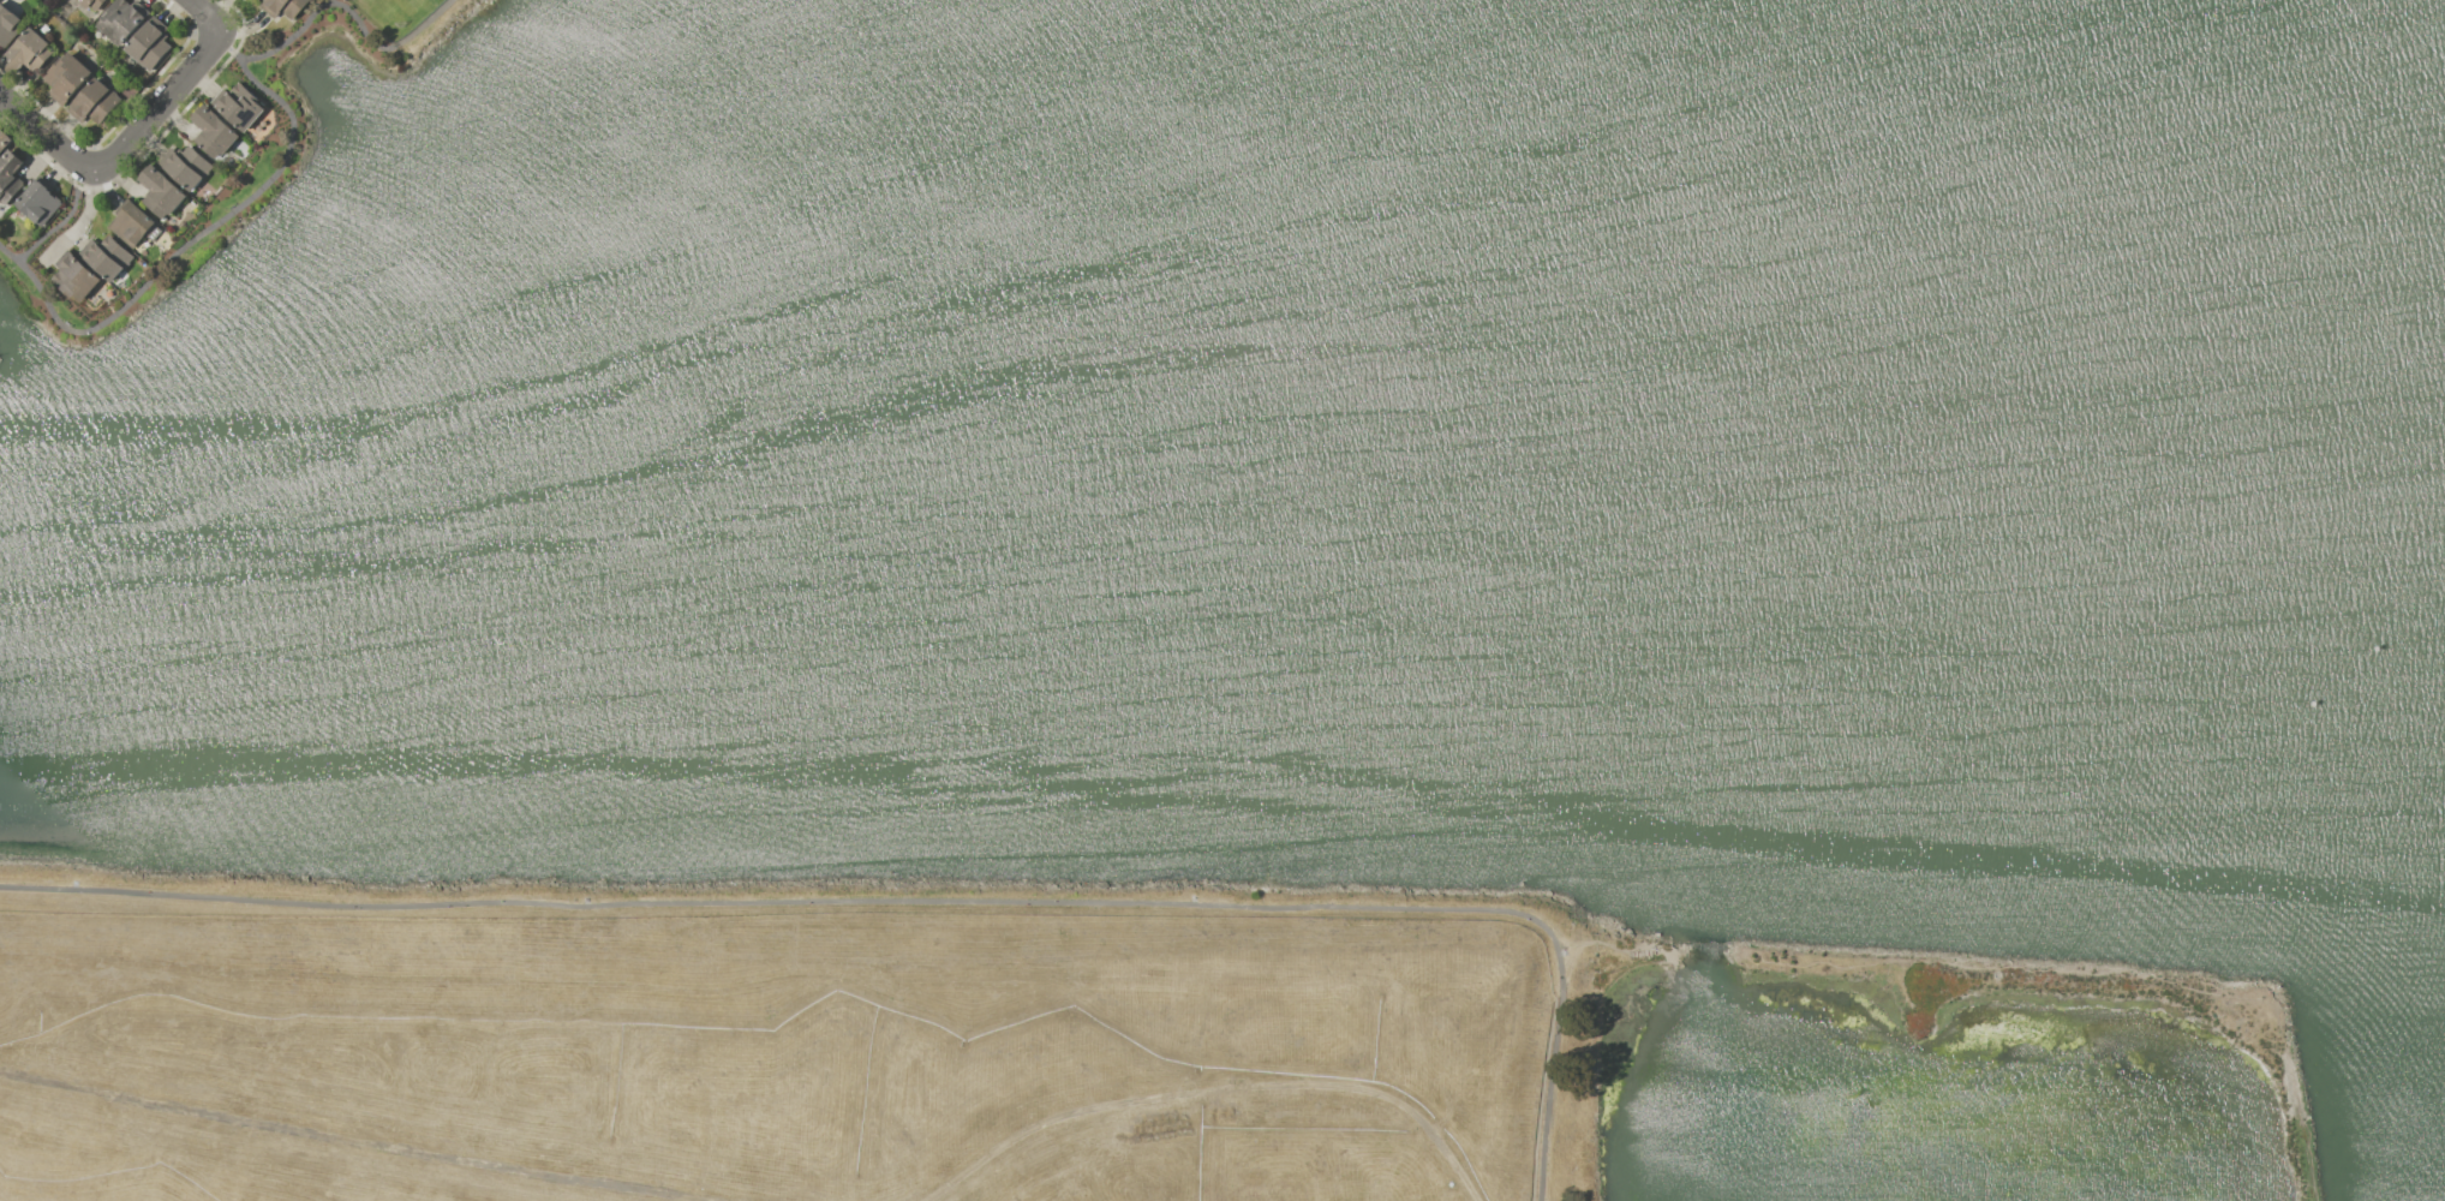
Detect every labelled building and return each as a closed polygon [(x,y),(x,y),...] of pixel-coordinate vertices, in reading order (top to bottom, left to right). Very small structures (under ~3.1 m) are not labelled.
[(82,12),(69,0),(107,0),(97,11),(90,4),(82,12)] [(102,17),(116,0),(127,0),(132,5),(136,0),(151,12),(147,17),(128,38),(121,47),(97,26),(104,18),(102,17)] [(261,5),(265,0),(311,0),(293,20),(282,11),(275,18),(261,5)] [(5,47),(0,43),(0,2),(25,23),(5,47)] [(143,64),(125,48),(154,16),(172,31),(165,40),(174,48),(153,72),(143,64)] [(14,76),(0,63),(0,61),(11,50),(31,26),(46,40),(56,49),(36,72),(25,64),(14,76)] [(95,73),(86,83),(71,101),(65,108),(48,94),(54,86),(43,77),(59,59),(61,61),(70,52),(79,59),(95,73)] [(76,101),(97,76),(122,100),(102,124),(101,125),(91,116),(92,115),(90,113),(82,123),(67,109),(76,101)] [(259,100),(258,102),(265,109),(246,132),(228,118),(211,102),(223,89),(229,94),(237,84),(239,82),(251,91),(252,90),(261,98),(259,100)] [(199,133),(203,130),(191,120),(205,103),(241,136),(227,151),(225,154),(222,153),(216,159),(195,139),(199,133)] [(13,139),(0,154),(0,126),(13,139)] [(184,153),(190,145),(214,166),(192,191),(163,167),(179,148),(184,153)] [(5,208),(0,204),(0,161),(11,149),(25,162),(14,173),(26,184),(5,208)] [(168,213),(163,219),(142,201),(148,195),(151,190),(139,179),(153,163),(189,195),(175,210),(172,215),(168,213)] [(42,227),(16,203),(36,180),(37,178),(53,192),(52,193),(55,197),(55,196),(61,201),(60,202),(62,203),(42,227)] [(156,226),(148,237),(145,235),(144,237),(133,249),(109,228),(120,216),(120,215),(132,201),(157,221),(154,225),(156,226)] [(101,246),(110,235),(134,256),(112,282),(88,261),(84,257),(97,241),(101,246)] [(53,277),(74,253),(102,279),(80,303),(73,297),(71,298),(50,280),(53,277)]
